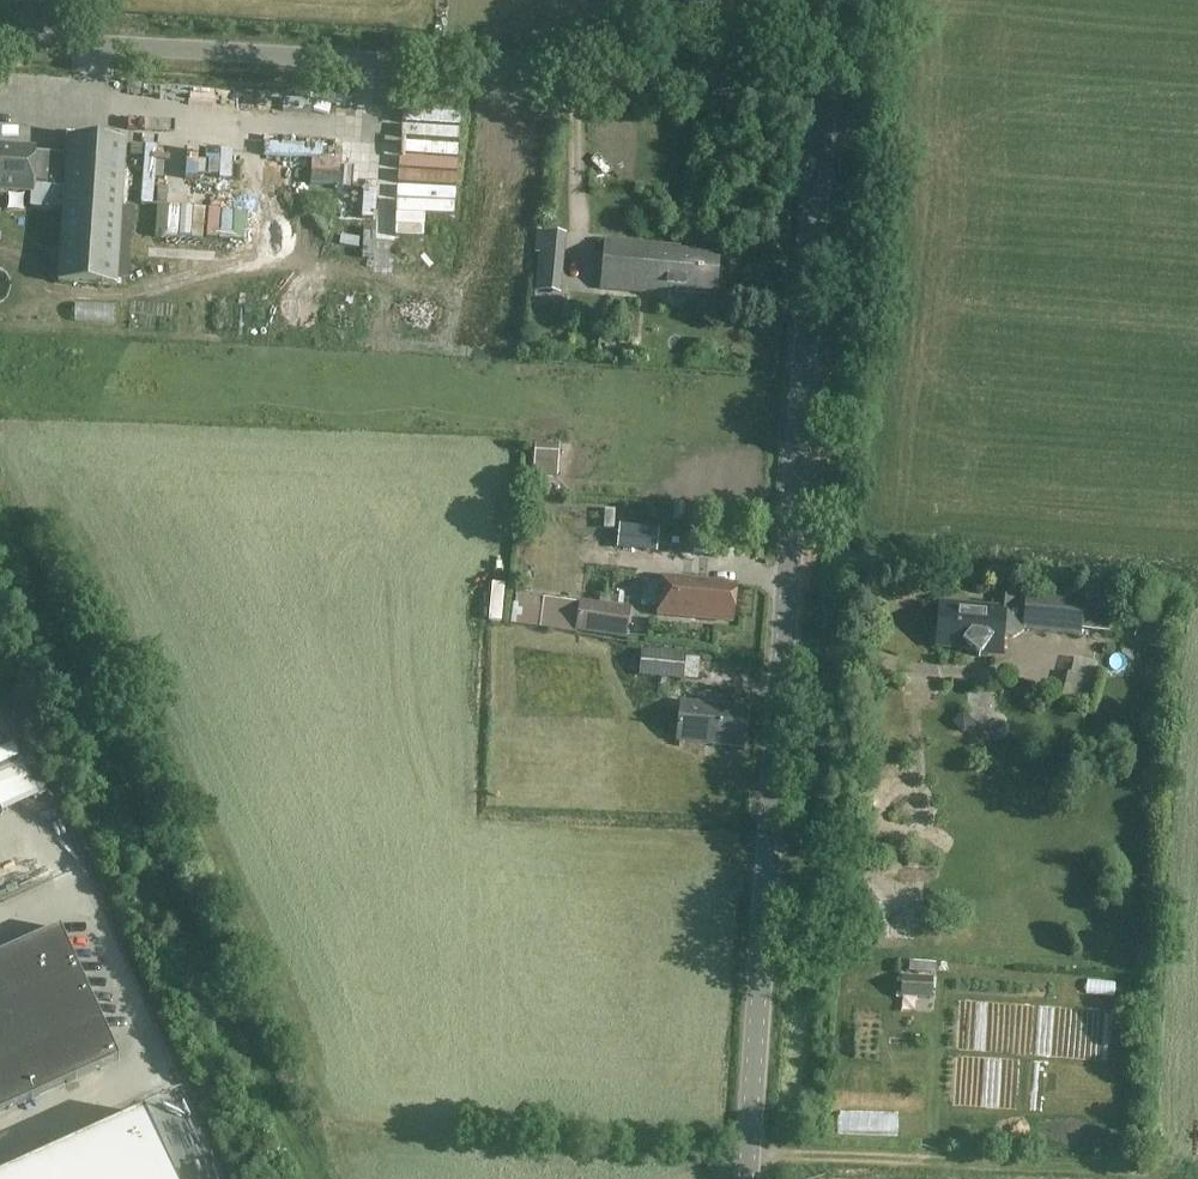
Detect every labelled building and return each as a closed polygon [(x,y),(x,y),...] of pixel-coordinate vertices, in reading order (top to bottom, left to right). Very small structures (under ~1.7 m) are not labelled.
[(406,143),(424,142),(423,123),(405,124),(406,143)] [(31,193),(30,206),(63,209),(58,283),(116,287),(126,142),(68,138),(67,155),(34,153),(34,148),(3,146),(3,148),(0,148),(0,191),(31,193)] [(160,170),(183,170),(183,151),(161,150),(160,170)] [(601,289),(662,295),(663,293),(714,298),(718,255),(677,251),(677,248),(605,241),(601,289)] [(559,445),(535,444),(533,475),(558,476),(559,445)] [(569,524),(568,538),(615,540),(616,525),(569,524)] [(622,526),(621,555),(659,557),(661,528),(622,526)] [(657,615),(733,623),(737,585),(660,578),(657,615)] [(1002,639),(1012,640),(1023,633),(1023,631),(1079,637),(1083,598),(1005,591),(1003,610),(940,604),(936,647),(969,650),(978,658),(981,654),(1000,656),(1002,639)] [(580,602),(576,632),(625,639),(629,609),(580,602)] [(509,632),(569,641),(570,631),(575,632),(577,624),(558,621),(558,619),(512,613),(509,632)] [(641,652),(639,676),(683,681),(685,656),(641,652)] [(675,742),(741,748),(745,709),(679,703),(675,742)] [(10,851),(23,881),(50,869),(38,840),(10,851)] [(2,1034),(32,1100),(119,1060),(60,929),(0,955),(0,1030),(2,1034)] [(901,998),(930,999),(931,979),(903,978),(901,998)] [(0,1035),(0,1114),(32,1100),(2,1034),(0,1035)] [(143,1114),(0,1178),(173,1178),(143,1114)]
